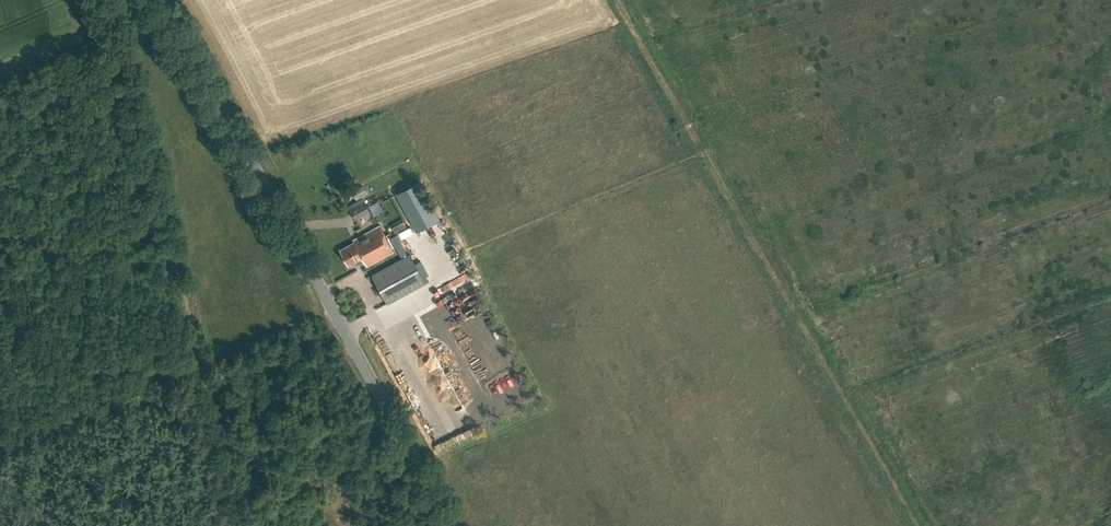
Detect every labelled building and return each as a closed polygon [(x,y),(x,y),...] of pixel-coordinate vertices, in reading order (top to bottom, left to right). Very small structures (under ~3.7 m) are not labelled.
[(419,180),(396,193),(417,231),(440,219),(419,180)] [(362,201),(350,208),(355,219),(368,213),(367,212),(363,204),(362,201)] [(353,241),(340,249),(348,263),(361,256),(367,265),(394,250),(380,225),(352,239),(353,241)] [(401,256),(407,253),(396,234),(390,237),(401,256)] [(411,253),(371,274),(387,303),(426,282),(411,253)]
